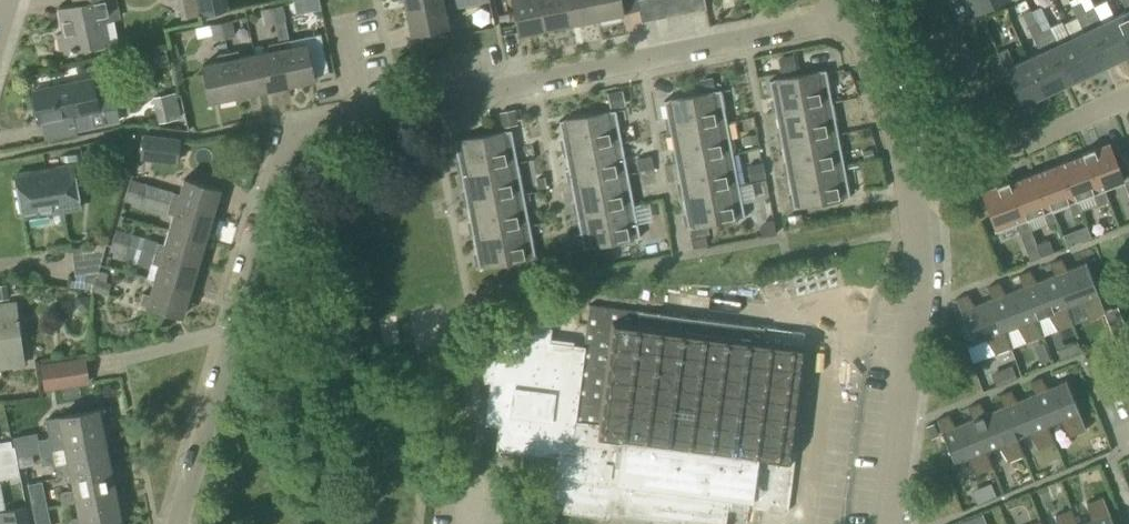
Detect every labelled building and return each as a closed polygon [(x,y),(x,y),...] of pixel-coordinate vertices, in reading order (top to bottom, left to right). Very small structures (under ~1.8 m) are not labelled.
[(79,5),(59,9),(64,33),(57,35),(61,53),(105,44),(104,43),(118,40),(114,21),(120,20),(116,0),(78,0),(79,5)] [(196,0),(168,0),(168,2),(177,0),(181,20),(199,17),(196,0)] [(200,17),(229,11),(227,0),(196,0),(200,17)] [(296,15),(321,10),(319,0),(293,0),(296,15)] [(448,0),(404,0),(406,9),(448,0)] [(406,9),(411,34),(447,27),(444,11),(451,10),(449,0),(448,0),(406,9)] [(545,29),(539,0),(511,0),(518,34),(545,29)] [(567,0),(539,0),(545,29),(572,24),(567,0)] [(597,19),(593,0),(567,0),(572,24),(597,19)] [(597,19),(601,18),(604,23),(613,21),(614,16),(623,14),(620,0),(593,0),(597,19)] [(654,20),(650,0),(636,0),(641,23),(654,20)] [(667,17),(663,0),(650,0),(654,20),(667,17)] [(680,15),(677,0),(663,0),(667,17),(680,15)] [(692,12),(690,0),(677,0),(680,15),(692,12)] [(692,12),(706,9),(704,0),(690,0),(692,12)] [(1001,0),(968,0),(974,13),(1001,0)] [(1085,11),(1109,63),(1128,54),(1128,48),(1114,17),(1102,23),(1090,0),(1080,0),(1085,11)] [(1127,11),(1114,17),(1128,48),(1128,0),(1122,0),(1127,11)] [(271,8),(274,23),(286,21),(282,5),(271,8)] [(263,26),(274,23),(271,8),(260,10),(263,26)] [(1088,73),(1109,63),(1085,11),(1076,16),(1083,32),(1071,38),(1088,73)] [(1088,73),(1071,38),(1058,44),(1046,19),(1037,23),(1066,84),(1088,73)] [(221,23),(224,39),(235,37),(232,21),(221,23)] [(214,41),(224,39),(221,23),(210,26),(210,25),(195,28),(197,39),(212,36),(214,41)] [(1044,94),(1066,84),(1037,23),(1027,27),(1031,38),(1033,37),(1040,52),(1027,58),(1044,94)] [(279,42),(288,86),(313,81),(306,44),(290,47),(289,40),(279,42)] [(262,91),(288,86),(279,42),(268,44),(269,52),(254,55),(262,91)] [(149,71),(169,66),(166,48),(138,55),(141,65),(149,71)] [(1044,94),(1027,58),(1014,64),(1007,48),(998,53),(1022,104),(1044,94)] [(262,91),(254,55),(239,58),(238,51),(227,53),(236,97),(262,91)] [(210,102),(236,97),(227,53),(217,55),(218,62),(202,66),(210,102)] [(793,56),(778,59),(781,73),(796,70),(793,56)] [(781,112),(825,104),(819,72),(775,80),(781,112)] [(95,97),(91,80),(33,92),(40,124),(73,116),(77,133),(120,123),(113,92),(95,97)] [(676,132),(720,124),(714,92),(670,100),(676,132)] [(157,123),(180,118),(176,97),(153,101),(157,123)] [(787,144),(831,135),(825,104),(781,112),(787,144)] [(571,152),(615,144),(609,112),(565,120),(571,152)] [(682,164),(726,155),(720,124),(676,132),(682,164)] [(466,172),(510,164),(504,132),(460,141),(466,172)] [(756,134),(743,137),(744,146),(758,143),(756,134)] [(793,176),(837,167),(831,135),(787,144),(793,176)] [(179,141),(143,136),(143,137),(141,159),(176,163),(179,141)] [(577,184),(621,176),(615,144),(571,152),(577,184)] [(1123,182),(1109,144),(1081,154),(1095,190),(1096,191),(1096,193),(1104,189),(1123,182)] [(1109,202),(1104,189),(1096,193),(1096,191),(1095,190),(1081,154),(1056,164),(1070,200),(1071,201),(1071,202),(1076,200),(1077,200),(1093,194),(1098,206),(1109,202)] [(688,196),(732,187),(726,155),(682,164),(688,196)] [(651,157),(636,160),(639,172),(654,169),(651,157)] [(762,162),(747,165),(750,181),(765,178),(762,162)] [(472,204),(516,196),(510,164),(466,172),(472,204)] [(1082,212),(1077,200),(1076,200),(1071,202),(1071,201),(1070,200),(1056,164),(1031,173),(1045,209),(1046,210),(1046,211),(1051,209),(1052,209),(1068,203),(1073,216),(1082,212)] [(65,219),(64,211),(79,208),(72,166),(15,176),(22,218),(52,213),(54,221),(55,224),(59,225),(62,225),(64,223),(65,219)] [(837,167),(793,176),(799,208),(843,199),(837,167)] [(1057,222),(1052,209),(1051,209),(1046,211),(1046,210),(1045,209),(1031,173),(1007,183),(1020,219),(1021,220),(1021,221),(1026,219),(1027,218),(1043,212),(1048,225),(1057,222)] [(583,216),(627,207),(621,176),(577,184),(583,216)] [(145,184),(130,179),(127,190),(142,195),(145,184)] [(172,193),(169,203),(212,216),(220,190),(184,179),(179,195),(172,193)] [(1032,231),(1027,218),(1026,219),(1021,221),(1021,220),(1020,219),(1007,183),(982,192),(996,230),(1018,222),(1023,235),(1032,231)] [(732,187),(688,196),(694,227),(738,219),(732,187)] [(142,195),(127,190),(123,201),(139,206),(142,195)] [(478,236),(522,227),(516,196),(472,204),(478,236)] [(169,203),(166,213),(173,215),(169,230),(205,240),(212,216),(169,203)] [(627,207),(583,216),(589,248),(633,239),(627,207)] [(752,212),(753,227),(769,225),(768,211),(752,212)] [(522,227),(478,236),(484,268),(528,259),(522,227)] [(131,234),(116,230),(112,241),(127,245),(131,234)] [(158,243),(155,253),(197,266),(205,240),(169,230),(164,245),(158,243)] [(1074,231),(1062,235),(1066,247),(1078,242),(1074,231)] [(691,249),(706,247),(704,232),(689,235),(691,249)] [(127,245),(112,241),(109,252),(124,257),(127,247),(127,245)] [(106,244),(71,249),(75,276),(97,273),(106,244)] [(154,254),(152,263),(158,265),(154,280),(190,291),(197,266),(155,253),(154,254)] [(1054,275),(1053,276),(1066,308),(1080,303),(1088,318),(1104,313),(1085,263),(1067,270),(1061,260),(1050,264),(1054,275)] [(93,290),(92,290),(92,291),(116,299),(120,286),(105,282),(108,273),(98,271),(97,273),(95,279),(96,279),(93,290)] [(1035,320),(1050,315),(1057,330),(1072,324),(1066,308),(1053,276),(1036,282),(1029,272),(1018,276),(1023,287),(1022,287),(1035,320)] [(96,279),(95,279),(80,278),(79,289),(92,290),(93,290),(96,279)] [(143,293),(140,304),(182,316),(190,291),(154,280),(149,295),(143,293)] [(991,299),(1004,332),(1019,327),(1026,342),(1041,336),(1035,320),(1022,287),(1005,293),(998,283),(987,288),(991,298),(991,299)] [(991,299),(974,305),(967,295),(956,300),(973,344),(988,338),(995,353),(1010,347),(1004,332),(991,299)] [(23,365),(14,303),(0,305),(0,359),(2,359),(3,367),(23,365)] [(763,328),(589,305),(584,347),(550,342),(551,328),(523,325),(521,344),(496,341),(495,345),(492,328),(476,331),(480,355),(485,382),(491,382),(488,402),(496,403),(494,420),(500,421),(496,449),(497,449),(498,446),(558,454),(552,501),(553,501),(554,498),(564,499),(562,513),(564,513),(565,509),(603,514),(604,510),(647,515),(648,512),(679,516),(678,523),(679,523),(680,516),(724,521),(723,523),(725,523),(729,493),(749,496),(748,507),(749,507),(750,503),(760,504),(759,509),(788,512),(795,453),(787,451),(800,354),(761,349),(763,328)] [(45,389),(87,383),(84,360),(42,367),(45,389)] [(1011,366),(1001,370),(1006,382),(1016,378),(1011,366)] [(1047,426),(1061,421),(1070,436),(1085,429),(1066,381),(1048,388),(1042,378),(1030,383),(1035,393),(1034,394),(1047,426)] [(1003,406),(1016,439),(1030,433),(1039,448),(1054,442),(1048,427),(1047,427),(1034,394),(1017,400),(1011,390),(1000,395),(1004,406),(1003,406)] [(972,418),(985,451),(999,445),(1008,461),(1023,455),(1017,439),(1016,440),(1016,439),(1003,406),(986,413),(980,403),(968,408),(972,418)] [(64,445),(104,437),(98,409),(58,418),(62,436),(49,439),(52,452),(65,449),(64,445)] [(985,451),(972,418),(955,426),(949,416),(937,421),(954,462),(968,457),(977,472),(992,467),(986,452),(985,452),(985,451)] [(69,472),(109,464),(104,437),(64,445),(65,449),(68,464),(54,466),(57,478),(70,476),(69,472)] [(17,464),(14,447),(11,448),(10,441),(0,443),(0,467),(17,464)] [(0,467),(0,480),(20,476),(17,464),(0,467)] [(75,499),(115,491),(109,464),(69,472),(70,476),(73,490),(60,493),(62,505),(76,503),(75,499)] [(76,503),(79,517),(65,520),(66,523),(94,523),(116,520),(121,519),(115,491),(75,499),(76,503)] [(1081,523),(1114,523),(1103,496),(1086,503),(1091,520),(1081,523)] [(26,507),(1,512),(4,523),(29,523),(26,507)] [(1071,509),(1055,515),(1057,523),(1077,523),(1071,509)]
